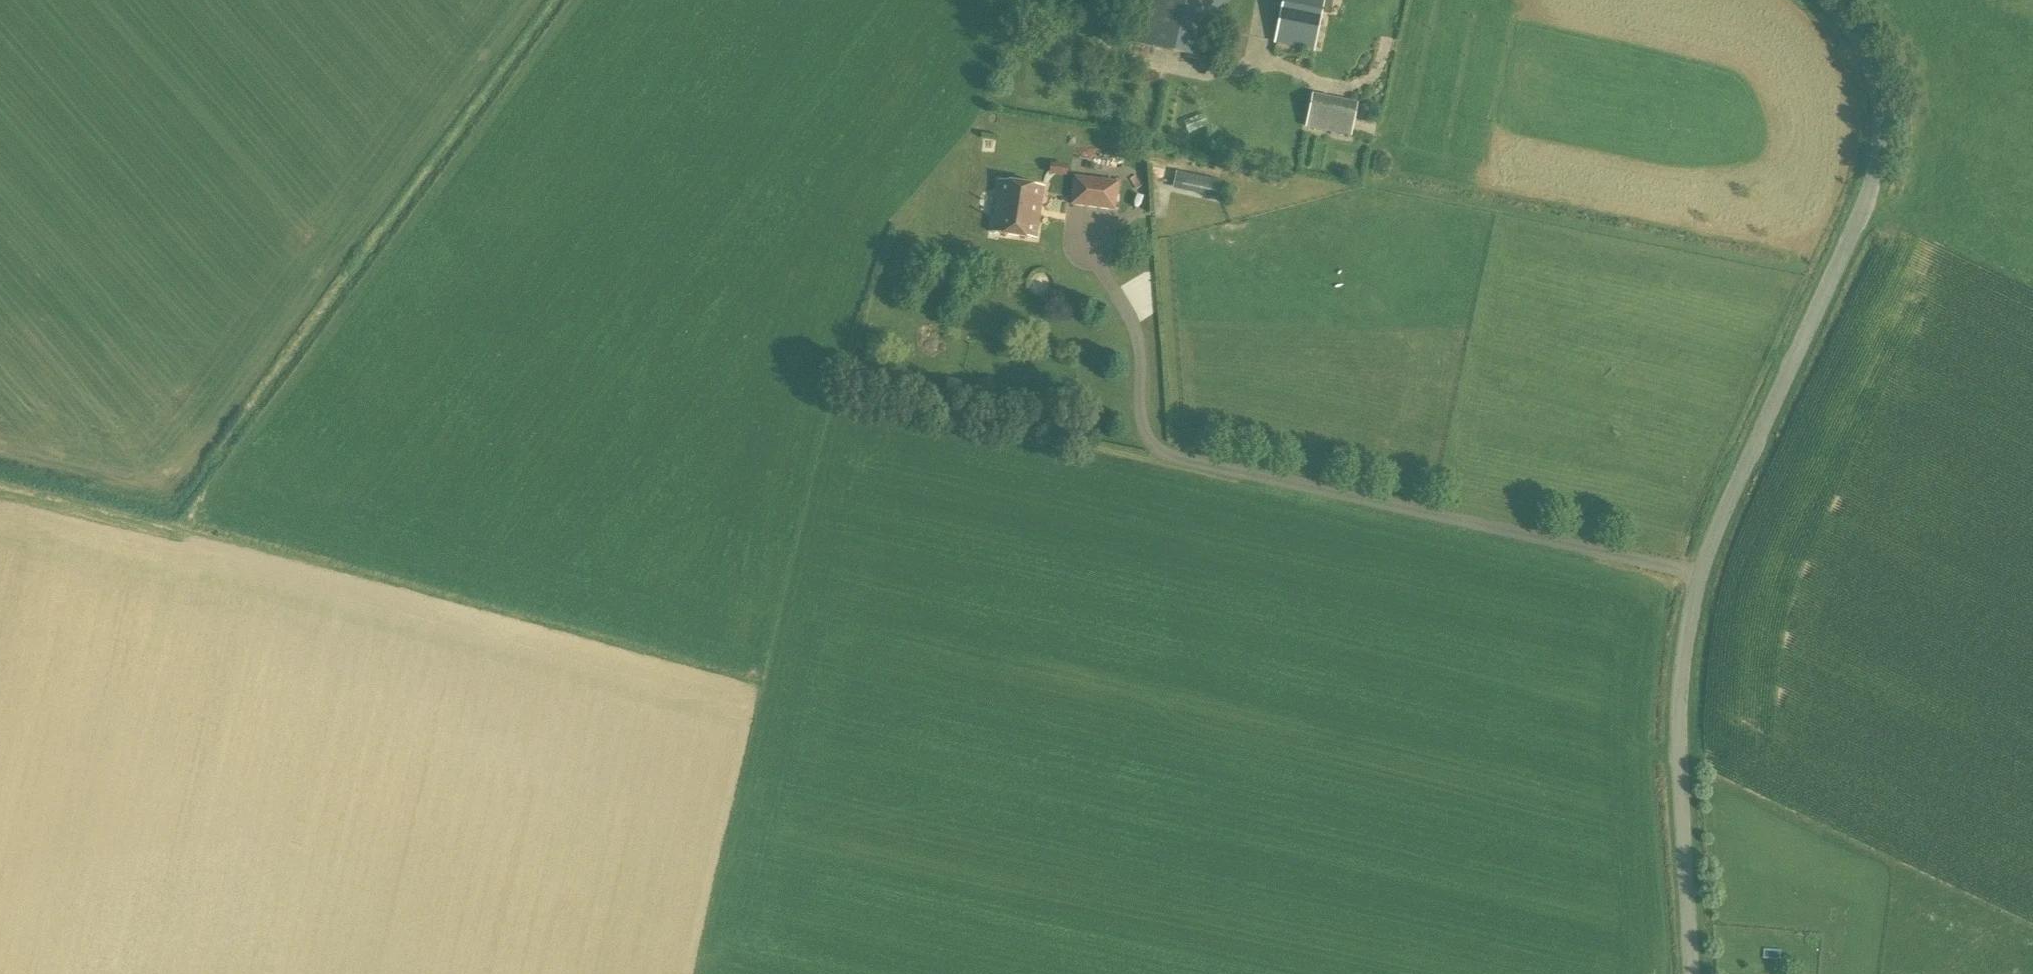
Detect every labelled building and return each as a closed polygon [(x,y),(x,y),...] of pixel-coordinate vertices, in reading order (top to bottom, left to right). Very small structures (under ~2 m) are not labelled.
[(1229,0),(1142,0),(1132,42),(1216,61),(1229,0)] [(1274,42),(1314,50),(1322,14),(1323,14),(1325,0),(1283,0),(1274,42)] [(1349,136),(1356,102),(1311,93),(1304,127),(1349,136)] [(1216,198),(1219,181),(1184,173),(1180,190),(1216,198)] [(1114,207),(1116,179),(1072,177),(1071,204),(1114,207)] [(1035,238),(1042,188),(998,182),(991,231),(1035,238)] [(1046,193),(1044,204),(1062,209),(1065,197),(1046,193)]
